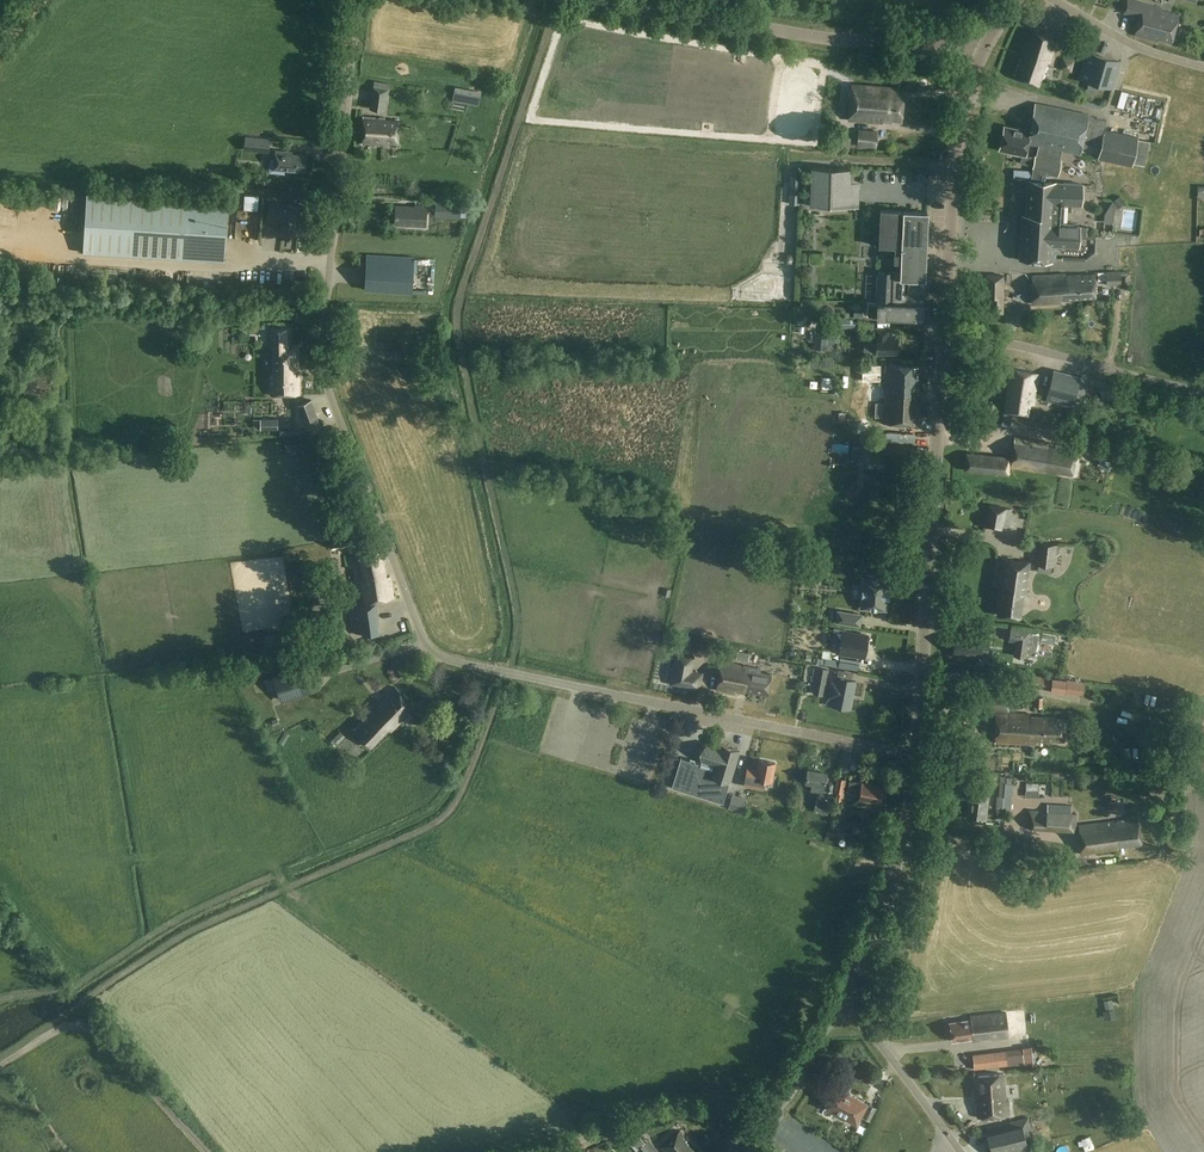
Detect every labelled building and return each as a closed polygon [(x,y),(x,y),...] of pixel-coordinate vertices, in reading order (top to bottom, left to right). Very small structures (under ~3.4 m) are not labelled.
[(1163,8),(1128,0),(1125,14),(1141,18),(1137,37),(1158,42),(1159,40),(1175,43),(1181,15),(1162,11),(1163,8)] [(1057,37),(1030,28),(1021,54),(1022,54),(1014,78),(1038,85),(1048,62),(1049,63),(1057,37)] [(1121,61),(1086,51),(1078,79),(1113,89),(1121,61)] [(1067,58),(1065,68),(1072,70),(1074,60),(1067,58)] [(374,81),(370,107),(384,109),(389,84),(374,81)] [(904,88),(851,84),(848,119),(883,122),(883,121),(892,122),(893,120),(902,120),(904,88)] [(454,87),(452,101),(460,102),(463,89),(454,87)] [(1031,177),(1045,178),(1046,172),(1057,175),(1060,161),(1062,150),(1080,154),(1082,146),(1100,150),(1098,158),(1132,165),(1133,163),(1145,165),(1150,141),(1138,139),(1138,136),(1105,129),(1107,120),(1088,116),(1088,114),(1035,103),(1030,129),(1019,127),(1018,129),(1004,127),(1004,128),(1001,129),(1000,134),(1002,136),(999,148),(1011,151),(1010,153),(1018,155),(1019,153),(1022,153),(1020,164),(1031,166),(1033,155),(1025,154),(1028,142),(1038,145),(1036,155),(1035,155),(1032,169),(1033,169),(1031,177)] [(385,117),(363,115),(361,143),(389,145),(389,142),(398,143),(400,121),(385,120),(385,117)] [(876,131),(859,130),(858,145),(875,146),(876,131)] [(257,138),(256,151),(268,152),(269,139),(257,138)] [(293,151),(276,150),(275,159),(271,159),(270,172),(285,173),(286,169),(304,171),(306,155),(293,153),(293,151)] [(850,171),(812,169),(810,204),(859,206),(860,183),(850,183),(850,171)] [(802,171),(790,171),(789,194),(802,194),(802,171)] [(1045,178),(1031,177),(1031,179),(1028,179),(1025,222),(1022,228),(1020,258),(1053,260),(1053,247),(1079,248),(1080,226),(1063,225),(1064,205),(1081,206),(1082,182),(1044,180),(1045,178)] [(228,200),(87,192),(83,252),(225,261),(228,200)] [(293,206),(269,203),(268,219),(282,220),(281,234),(294,235),(295,223),(299,223),(300,208),(293,207),(293,206)] [(428,205),(415,205),(415,206),(397,205),(396,224),(427,226),(428,205)] [(927,211),(903,211),(880,209),(878,246),(894,247),(894,262),(901,262),(900,273),(878,272),(877,302),(868,302),(868,314),(882,315),(882,316),(923,317),(927,211)] [(239,210),(239,240),(261,240),(261,210),(239,210)] [(84,218),(73,218),(73,229),(83,229),(84,218)] [(415,257),(367,254),(364,289),(412,292),(415,257)] [(1120,284),(1119,271),(1106,271),(1106,285),(1120,284)] [(1066,275),(1065,273),(1032,276),(1032,303),(1062,302),(1062,298),(1095,296),(1094,274),(1066,275)] [(1003,275),(986,275),(986,295),(991,295),(991,311),(1003,312),(1003,275)] [(288,349),(288,328),(270,328),(270,346),(274,346),(274,372),(271,372),(272,394),(300,394),(300,373),(296,373),(295,349),(288,349)] [(887,330),(877,329),(875,354),(886,354),(886,353),(896,353),(897,337),(890,337),(890,335),(887,335),(887,330)] [(828,335),(815,334),(814,349),(827,350),(828,335)] [(918,366),(888,364),(886,401),(884,401),(883,422),(918,424),(919,402),(916,402),(918,366)] [(863,365),(862,380),(880,381),(880,365),(863,365)] [(1040,373),(1010,368),(1006,387),(1009,388),(1005,412),(1029,416),(1030,404),(1034,405),(1040,373)] [(1080,376),(1054,369),(1046,400),(1072,407),(1080,376)] [(858,382),(857,396),(873,397),(873,383),(858,382)] [(323,428),(312,400),(298,405),(308,433),(323,428)] [(1053,424),(1003,414),(1001,424),(1029,430),(1030,428),(1051,432),(1053,424)] [(1051,442),(1016,437),(1011,467),(1046,472),(1046,471),(1073,475),(1077,448),(1051,444),(1051,442)] [(916,446),(878,444),(878,458),(915,460),(916,446)] [(1010,456),(967,453),(966,470),(1009,474),(1010,456)] [(1100,465),(1110,472),(1116,463),(1105,457),(1100,465)] [(1005,508),(989,505),(986,524),(1002,526),(1008,527),(1011,509),(1005,508)] [(1055,538),(1041,537),(1039,557),(1035,557),(1035,564),(1055,567),(1058,545),(1054,544),(1055,538)] [(386,577),(382,549),(359,552),(362,570),(360,570),(364,603),(393,599),(390,576),(386,577)] [(1013,559),(1002,558),(998,583),(1001,584),(997,615),(1021,618),(1024,596),(1026,597),(1030,561),(1020,560),(1020,564),(1012,563),(1013,559)] [(348,572),(351,595),(359,594),(357,571),(348,572)] [(861,608),(886,610),(886,598),(888,598),(888,591),(887,591),(888,579),(863,578),(861,608)] [(375,606),(372,604),(347,608),(350,628),(362,626),(364,636),(379,634),(375,606)] [(859,626),(861,615),(838,611),(836,622),(859,626)] [(1030,632),(1011,629),(1009,641),(1016,642),(1014,655),(1026,657),(1030,632)] [(868,636),(843,631),(839,653),(865,657),(868,636)] [(1051,634),(1031,632),(1029,653),(1049,655),(1051,634)] [(989,636),(955,633),(953,655),(980,657),(981,650),(988,650),(989,636)] [(671,683),(699,689),(701,676),(690,674),(693,656),(677,653),(671,683)] [(829,660),(828,667),(852,671),(853,664),(829,660)] [(760,669),(721,661),(716,689),(735,693),(736,688),(767,694),(771,674),(759,672),(760,669)] [(311,692),(304,667),(273,676),(281,701),(311,692)] [(829,669),(818,667),(815,682),(825,684),(829,669)] [(1085,685),(1032,675),(1030,687),(1083,696),(1085,685)] [(855,681),(836,677),(835,683),(833,682),(832,686),(831,685),(829,696),(832,697),(831,705),(850,708),(855,681)] [(416,706),(395,687),(373,709),(373,711),(354,731),(370,747),(387,728),(391,732),(416,706)] [(1010,693),(973,691),(972,707),(1014,710),(1015,695),(1010,695),(1010,693)] [(1039,708),(1047,708),(1046,697),(1038,697),(1039,708)] [(1028,714),(997,713),(996,743),(1037,745),(1038,740),(1054,741),(1054,740),(1064,740),(1065,718),(1054,718),(1054,717),(1028,716),(1028,714)] [(344,732),(334,742),(338,746),(348,736),(344,732)] [(721,747),(708,743),(699,750),(702,761),(701,764),(694,762),(695,760),(690,758),(689,761),(680,758),(671,787),(724,803),(740,749),(722,744),(721,747)] [(776,763),(759,760),(757,770),(748,768),(744,785),(763,789),(765,780),(772,782),(776,763)] [(827,773),(807,769),(805,783),(812,784),(810,791),(823,793),(827,773)] [(882,785),(849,780),(847,792),(859,794),(858,799),(879,803),(882,785)] [(991,787),(969,784),(967,801),(970,802),(968,818),(987,820),(991,787)] [(748,800),(732,795),(728,808),(744,813),(748,800)] [(831,802),(816,799),(813,812),(828,815),(831,802)] [(1072,806),(1048,804),(1048,811),(1031,809),(1029,828),(1077,832),(1078,813),(1072,813),(1072,806)] [(1139,842),(1136,818),(1079,825),(1083,854),(1119,850),(1119,845),(1139,842)] [(1009,1037),(1006,1012),(970,1016),(971,1020),(950,1022),(952,1041),(974,1039),(974,1041),(1009,1037)] [(1035,1041),(1036,1052),(1042,1052),(1042,1045),(1053,1044),(1053,1032),(1041,1033),(1042,1040),(1035,1041)] [(1010,1065),(1008,1049),(987,1052),(989,1067),(1010,1065)] [(1006,1100),(1005,1074),(979,1075),(981,1102),(977,1102),(978,1117),(1010,1115),(1009,1100),(1006,1100)] [(868,1103),(836,1086),(825,1107),(857,1124),(868,1103)] [(1028,1118),(986,1129),(992,1151),(1030,1151),(1027,1141),(1034,1139),(1028,1118)] [(680,1130),(661,1148),(665,1151),(696,1151),(683,1137),(685,1135),(680,1130)] [(829,1132),(827,1138),(837,1142),(840,1135),(829,1132)] [(640,1136),(631,1144),(636,1150),(638,1149),(640,1151),(652,1151),(644,1143),(646,1142),(640,1136)]
